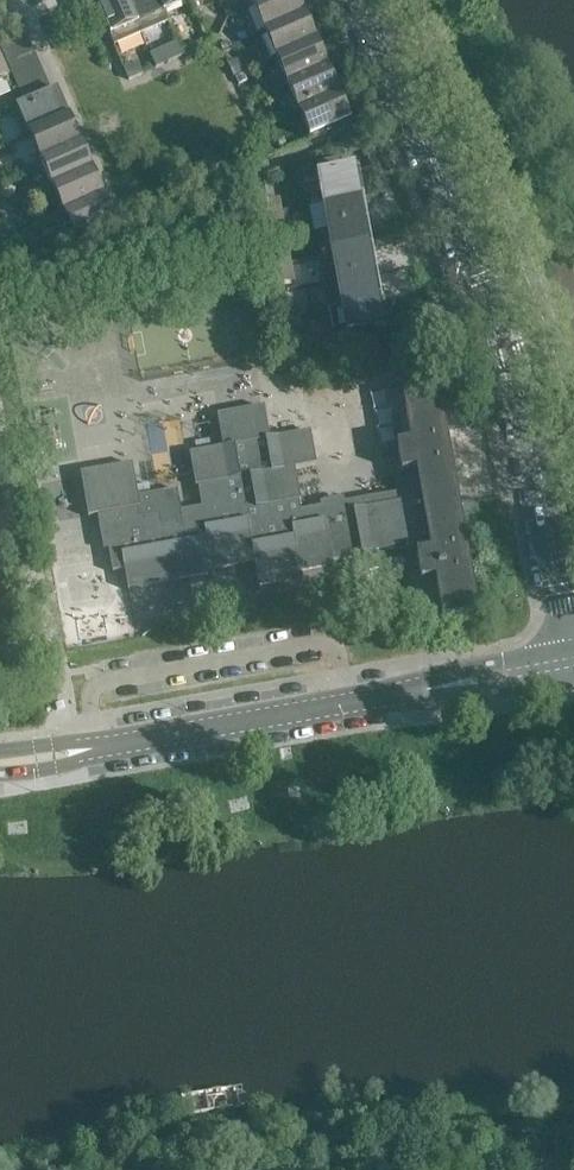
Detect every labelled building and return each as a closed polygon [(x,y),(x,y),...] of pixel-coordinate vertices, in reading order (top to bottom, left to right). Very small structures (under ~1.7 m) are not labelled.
[(126,0),(94,0),(111,38),(112,38),(111,35),(136,24),(126,0)] [(136,24),(163,12),(157,0),(126,0),(136,24)] [(163,12),(189,1),(189,0),(157,0),(163,12)] [(266,32),(303,16),(296,0),(267,0),(252,7),(252,8),(255,7),(266,32)] [(266,32),(278,59),(315,43),(312,36),(314,35),(314,34),(312,35),(303,16),(266,32)] [(26,37),(14,42),(18,53),(31,47),(26,37)] [(1,48),(5,58),(18,53),(14,42),(1,48)] [(278,59),(289,85),(326,69),(318,50),(321,49),(320,48),(318,49),(315,43),(278,59)] [(18,53),(22,63),(35,57),(31,47),(18,53)] [(5,58),(10,68),(22,63),(18,53),(5,58)] [(22,63),(27,73),(39,67),(35,57),(22,63)] [(6,81),(7,83),(9,83),(0,63),(0,83),(6,81)] [(10,68),(14,78),(27,73),(22,63),(10,68)] [(27,73),(31,83),(44,77),(39,67),(27,73)] [(289,85),(301,111),(338,95),(335,89),(337,88),(337,87),(334,88),(326,69),(289,85)] [(14,78),(19,88),(31,83),(27,73),(14,78)] [(44,77),(31,83),(36,93),(48,88),(44,77)] [(31,83),(19,88),(23,98),(36,93),(31,83)] [(20,109),(31,135),(68,119),(60,100),(62,99),(62,98),(60,99),(57,92),(16,109),(17,110),(20,109)] [(338,95),(301,111),(312,137),(309,138),(309,140),(349,122),(341,103),(344,102),(343,101),(341,102),(338,95)] [(31,135),(43,161),(80,145),(77,138),(79,137),(79,136),(76,137),(68,119),(31,135)] [(43,161),(54,188),(91,171),(83,153),(85,152),(85,151),(83,152),(80,145),(43,161)] [(319,179),(323,205),(363,198),(358,172),(345,175),(342,161),(304,167),(306,182),(319,179)] [(54,188),(66,214),(103,198),(100,191),(102,190),(102,189),(99,190),(91,171),(54,188)] [(103,198),(66,214),(77,240),(74,241),(74,242),(114,225),(106,205),(108,204),(108,203),(106,204),(103,198)] [(323,205),(328,231),(368,223),(363,198),(323,205)] [(268,201),(270,215),(282,213),(279,199),(268,201)] [(282,213),(270,215),(273,229),(284,227),(282,213)] [(328,231),(332,256),(372,249),(368,223),(328,231)] [(277,252),(279,266),(291,264),(288,249),(277,252)] [(332,256),(337,281),(377,274),(372,249),(332,256)] [(291,264),(279,266),(282,280),(293,278),(291,264)] [(337,281),(341,307),(381,300),(377,274),(337,281)] [(286,302),(288,316),(300,314),(297,300),(286,302)] [(381,300),(341,307),(346,331),(338,332),(335,337),(337,349),(374,342),(372,328),(386,326),(381,300)] [(300,314),(288,316),(290,330),(302,328),(300,314)] [(202,508),(181,512),(177,490),(136,498),(130,466),(132,466),(132,465),(80,474),(80,475),(83,475),(91,516),(88,516),(88,518),(98,516),(102,537),(101,537),(101,538),(106,537),(113,573),(124,571),(128,591),(129,591),(129,588),(170,581),(170,583),(172,583),(171,580),(212,573),(213,576),(214,576),(213,569),(254,561),(259,589),(260,589),(260,586),(301,578),(301,581),(303,581),(301,571),(332,565),(332,568),(334,568),(332,560),(418,545),(420,554),(416,555),(416,556),(418,556),(422,580),(421,581),(421,582),(436,580),(443,619),(442,620),(442,621),(479,615),(478,613),(477,613),(470,574),(471,573),(471,572),(470,572),(465,548),(467,547),(466,546),(465,546),(451,465),(452,465),(452,463),(450,463),(446,439),(447,439),(447,437),(445,437),(438,397),(440,397),(440,395),(403,402),(404,404),(405,404),(412,443),(397,446),(397,448),(398,448),(402,472),(401,472),(401,474),(406,473),(409,492),(345,504),(344,501),(343,501),(343,504),(323,508),(322,505),(321,505),(322,508),(301,512),(299,502),(301,502),(301,501),(298,501),(292,470),(316,466),(316,465),(313,465),(308,434),(311,434),(310,433),(267,440),(261,409),(264,409),(264,408),(217,416),(217,417),(220,417),(226,448),(189,454),(190,456),(193,455),(198,486),(195,486),(195,488),(198,487),(202,508)] [(354,561),(355,569),(380,565),(379,556),(354,561)]
